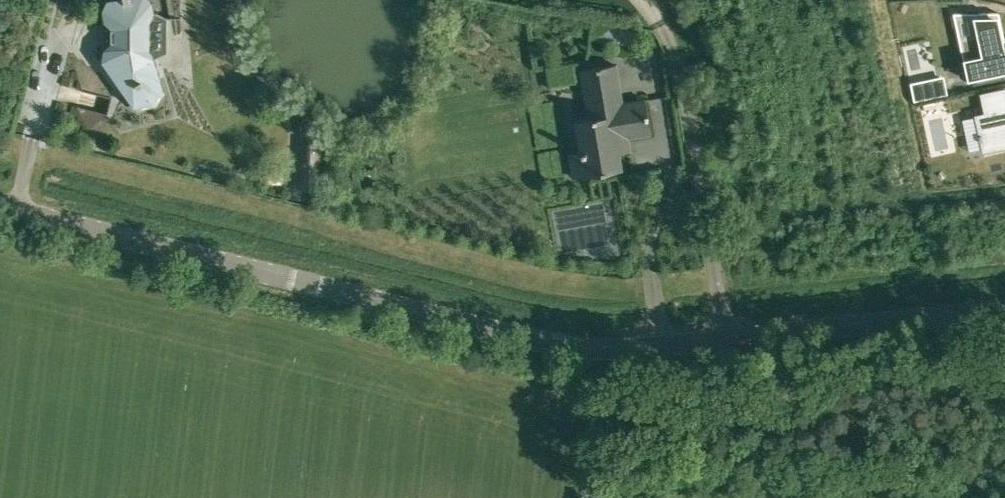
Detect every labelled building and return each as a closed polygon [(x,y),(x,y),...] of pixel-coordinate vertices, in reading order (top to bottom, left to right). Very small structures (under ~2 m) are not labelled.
[(123,89),(131,101),(132,101),(137,109),(146,106),(146,107),(146,106),(155,104),(160,97),(160,96),(163,92),(160,84),(160,83),(153,58),(152,57),(148,49),(148,21),(149,20),(152,12),(153,12),(151,1),(150,0),(105,0),(101,9),(102,15),(104,15),(105,20),(112,27),(112,29),(111,29),(111,30),(111,31),(112,31),(112,39),(111,39),(111,40),(111,41),(112,41),(112,43),(105,50),(104,55),(102,55),(101,61),(110,74),(111,72),(118,81),(118,82),(123,88),(123,89)] [(967,13),(972,36),(963,38),(966,52),(965,52),(967,60),(965,61),(969,79),(971,79),(972,85),(1004,78),(1004,52),(1003,52),(994,14),(999,14),(998,12),(967,13)] [(621,103),(615,64),(581,69),(589,118),(575,120),(580,151),(577,151),(577,154),(584,153),(587,173),(580,174),(581,175),(620,169),(618,152),(629,150),(627,137),(650,133),(645,99),(621,103)] [(926,81),(929,97),(945,94),(942,78),(926,81)] [(1004,89),(981,94),(985,113),(976,115),(980,134),(978,135),(979,141),(981,140),(983,151),(1004,146),(1004,92),(1004,89)]
